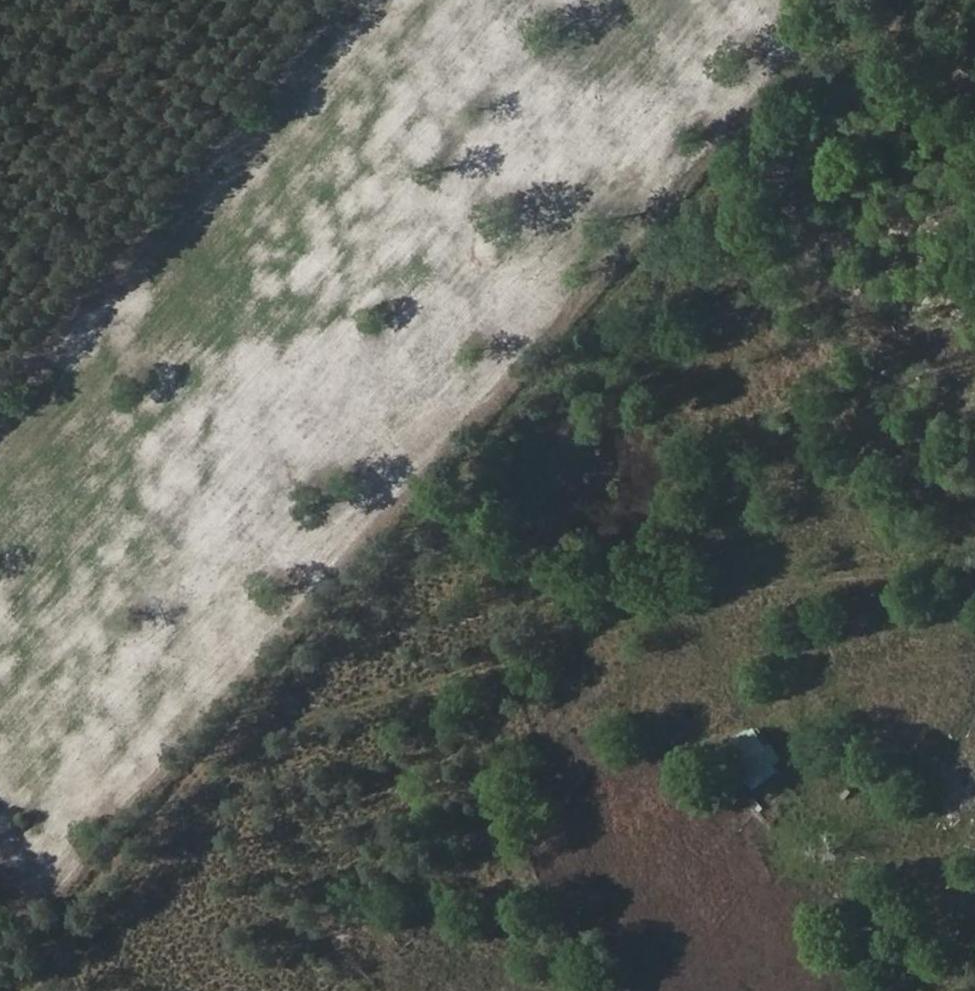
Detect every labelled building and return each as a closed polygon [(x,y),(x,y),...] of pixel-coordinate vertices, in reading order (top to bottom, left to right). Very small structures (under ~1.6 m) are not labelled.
[(720,751),(749,789),(784,762),(755,724),(720,751)]
